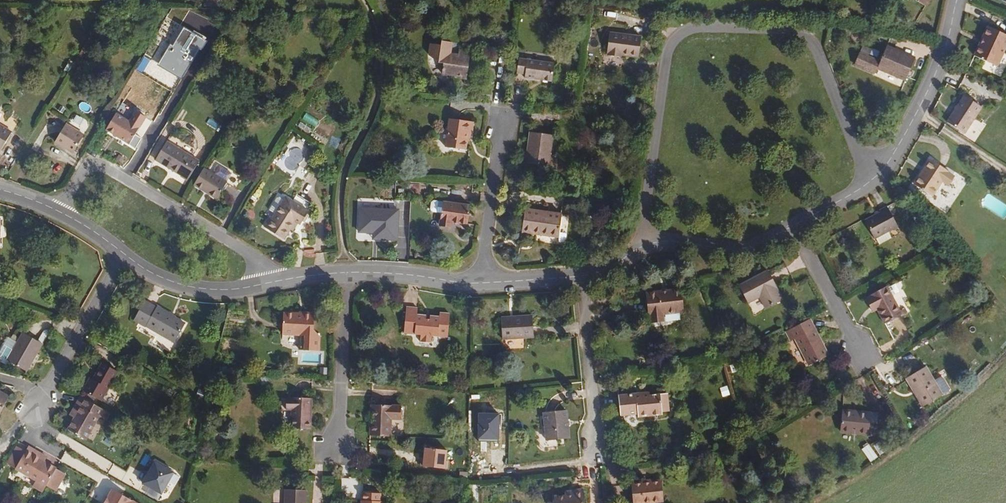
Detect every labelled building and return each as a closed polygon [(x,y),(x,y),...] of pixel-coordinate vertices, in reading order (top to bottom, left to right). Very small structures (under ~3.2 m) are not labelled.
[(1005,61),(1005,32),(990,26),(978,56),(1003,67),(1005,61)] [(184,28),(173,46),(194,58),(204,40),(184,28)] [(633,57),(635,35),(601,31),(599,53),(633,57)] [(428,56),(435,60),(434,62),(440,63),(440,71),(451,73),(451,76),(472,78),(474,51),(454,49),(453,53),(451,53),(453,43),(441,41),(441,45),(430,43),(428,56)] [(173,46),(171,44),(159,65),(182,79),(194,58),(173,46)] [(883,54),(875,51),(875,52),(866,48),(863,55),(871,58),(872,57),(880,60),(883,54)] [(909,81),(917,59),(890,49),(884,63),(871,58),(863,55),(858,68),(878,76),(881,70),(909,81)] [(559,81),(562,63),(513,54),(511,69),(520,71),(520,75),(559,81)] [(142,75),(151,60),(144,56),(135,71),(142,75)] [(968,132),(985,106),(966,93),(949,119),(968,132)] [(123,103),(118,111),(128,118),(134,110),(123,103)] [(130,144),(139,128),(146,117),(136,111),(129,122),(116,114),(107,130),(130,144)] [(463,127),(465,114),(440,112),(437,139),(458,141),(460,127),(463,127)] [(301,122),(298,126),(309,133),(311,129),(301,122)] [(15,135),(0,126),(0,151),(4,154),(15,135)] [(76,155),(87,139),(68,126),(58,144),(76,155)] [(543,162),(546,131),(524,128),(521,159),(543,162)] [(188,182),(200,161),(169,142),(159,160),(182,174),(180,177),(188,182)] [(935,198),(945,184),(951,187),(957,178),(951,174),(952,172),(934,161),(918,186),(935,198)] [(221,202),(231,184),(206,170),(196,187),(221,202)] [(298,196),(294,202),(307,210),(310,204),(298,196)] [(271,218),(265,229),(286,242),(292,232),(296,233),(300,227),(302,228),(311,213),(307,210),(294,202),(288,199),(286,202),(281,199),(278,199),(270,211),(277,216),(275,220),(271,218)] [(447,216),(446,228),(456,229),(457,227),(457,225),(473,226),(475,207),(439,203),(437,205),(436,212),(438,215),(447,216)] [(403,208),(363,207),(362,234),(378,235),(378,244),(402,245),(403,208)] [(900,227),(888,208),(882,212),(883,214),(869,222),(879,240),(892,231),(900,227)] [(562,238),(565,214),(529,209),(525,234),(562,238)] [(882,246),(896,237),(892,231),(879,240),(882,246)] [(786,299),(771,271),(742,286),(751,303),(763,298),(769,309),(786,299)] [(687,310),(684,287),(649,292),(651,315),(654,315),(655,324),(668,323),(667,313),(687,310)] [(906,315),(890,287),(869,299),(877,313),(883,310),(891,324),(906,315)] [(178,318),(138,295),(128,312),(168,335),(178,318)] [(443,331),(444,307),(432,307),(432,309),(420,309),(420,312),(415,312),(415,308),(407,307),(407,300),(395,300),(394,327),(415,328),(415,335),(424,336),(425,328),(431,328),(431,330),(443,331)] [(309,331),(310,308),(298,308),(298,310),(281,309),(280,329),(296,330),(295,345),(314,346),(314,332),(309,331)] [(537,338),(537,318),(505,318),(505,338),(537,338)] [(831,356),(813,321),(790,334),(794,341),(798,339),(813,366),(831,356)] [(26,369),(40,344),(22,333),(8,358),(26,369)] [(351,334),(351,342),(360,343),(361,334),(351,334)] [(734,355),(728,357),(730,364),(736,362),(734,355)] [(100,395),(117,367),(102,357),(92,373),(89,372),(83,384),(100,395)] [(925,361),(905,373),(913,387),(915,385),(924,400),(947,386),(948,383),(942,373),(939,372),(933,375),(925,361)] [(315,416),(318,384),(300,382),(300,385),(294,385),(293,396),(298,397),(296,415),(315,416)] [(915,385),(913,387),(922,402),(924,400),(915,385)] [(10,395),(0,389),(0,412),(10,395)] [(82,432),(100,401),(78,389),(68,405),(74,409),(66,424),(82,432)] [(674,413),(672,394),(643,396),(642,392),(622,394),(624,416),(642,414),(642,418),(665,416),(665,413),(674,413)] [(398,417),(400,402),(369,400),(367,431),(388,433),(390,416),(398,417)] [(876,424),(877,405),(842,403),(841,423),(868,426),(868,424),(876,424)] [(574,436),(572,409),(543,411),(545,426),(534,426),(535,442),(536,444),(537,446),(540,448),(545,449),(557,448),(556,438),(574,436)] [(499,416),(479,415),(477,439),(498,441),(499,416)] [(885,438),(899,429),(895,424),(893,425),(890,422),(887,424),(888,426),(881,431),(885,438)] [(873,436),(879,445),(885,442),(879,433),(873,436)] [(869,436),(861,440),(870,453),(877,448),(869,436)] [(61,469),(45,459),(46,456),(32,448),(19,469),(40,481),(36,487),(46,492),(61,469)] [(448,451),(425,451),(425,468),(447,469),(448,451)] [(178,474),(157,463),(145,485),(165,496),(178,474)] [(476,474),(466,474),(467,496),(477,495),(476,487),(477,487),(477,484),(476,484),(476,474)] [(666,482),(636,484),(637,502),(668,502),(666,482)] [(381,492),(378,492),(378,485),(360,484),(360,491),(358,491),(357,502),(380,502),(381,492)] [(307,487),(283,486),(282,502),(306,502),(307,487)] [(114,489),(106,502),(139,502),(114,489)] [(588,490),(568,492),(568,497),(558,498),(559,502),(589,502),(588,490)]
